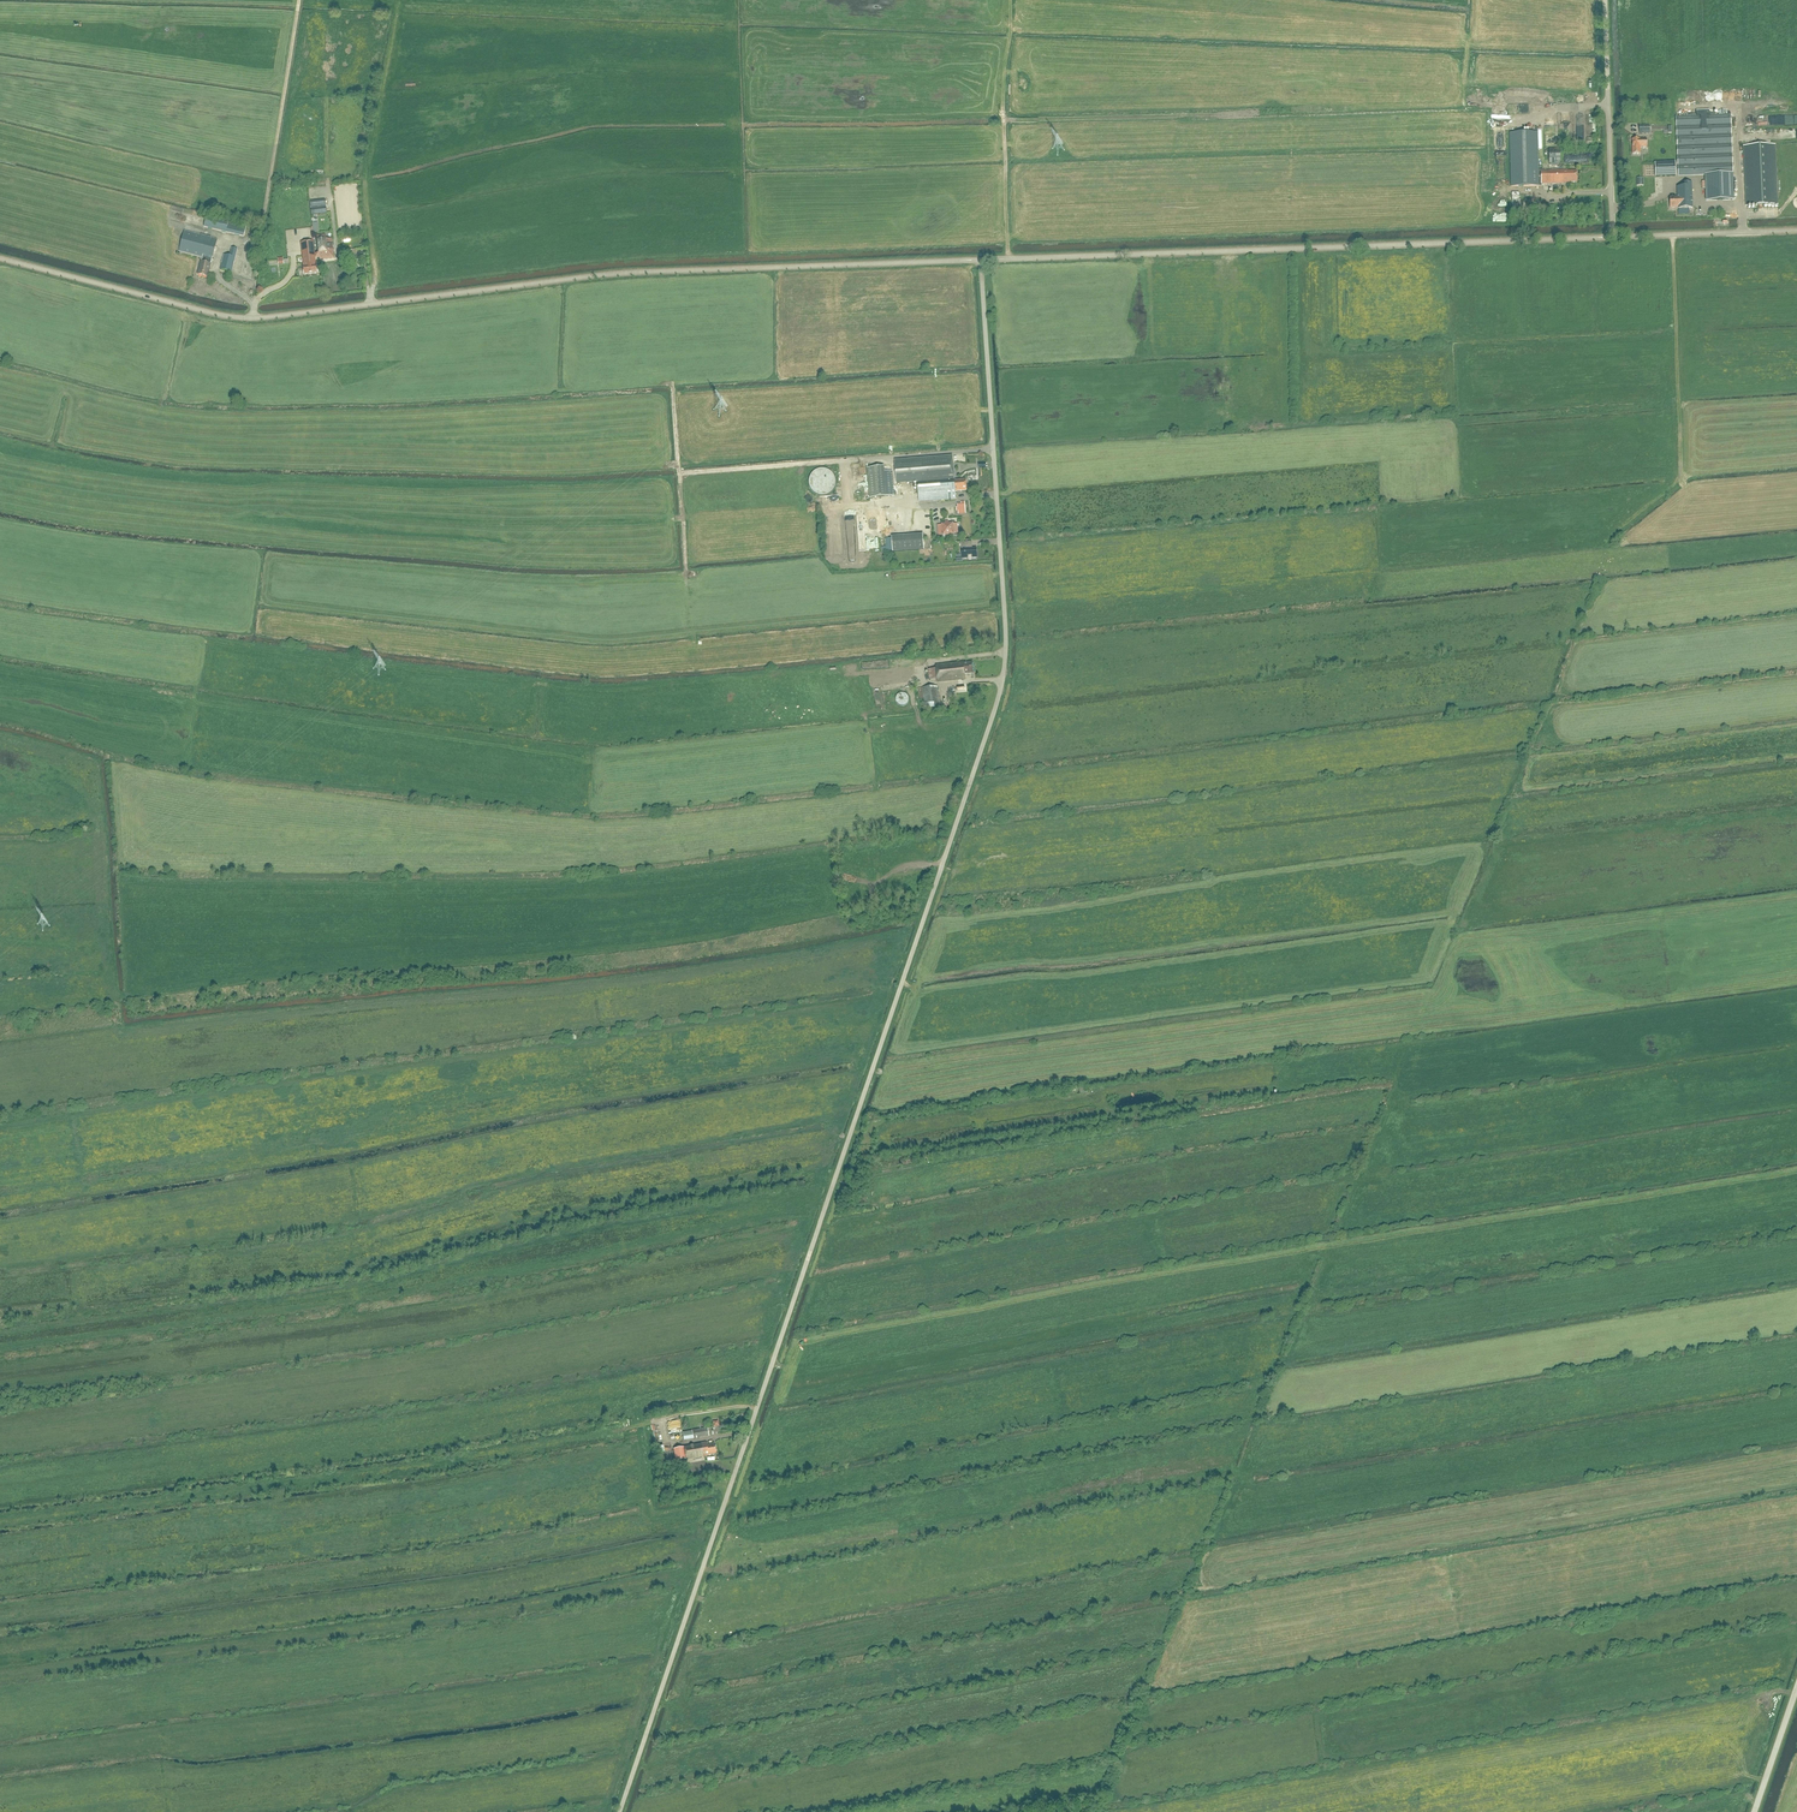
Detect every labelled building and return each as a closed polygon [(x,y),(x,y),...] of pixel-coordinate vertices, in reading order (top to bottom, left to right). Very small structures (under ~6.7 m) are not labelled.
[(1676,118),(1678,177),(1705,176),(1706,201),(1734,200),(1730,116),(1714,116),(1713,114),(1710,114),(1710,111),(1709,112),(1709,111),(1696,111),(1696,117),(1676,118)] [(1538,171),(1537,133),(1509,134),(1511,187),(1541,187),(1541,184),(1571,184),(1571,183),(1577,182),(1576,171),(1567,171),(1567,170),(1545,170),(1538,171)] [(1639,139),(1631,139),(1632,154),(1640,154),(1640,148),(1646,147),(1646,139),(1639,139)] [(1746,207),(1778,205),(1776,146),(1744,147),(1746,207)] [(1549,165),(1560,165),(1560,148),(1549,148),(1549,165)] [(1655,177),(1676,177),(1675,163),(1655,164),(1655,177)] [(1693,208),(1692,183),(1689,183),(1690,187),(1684,187),(1677,187),(1677,197),(1669,197),(1670,208),(1678,208),(1678,209),(1693,208)] [(244,237),(247,226),(206,216),(204,227),(244,237)] [(212,260),(218,239),(184,231),(179,252),(202,258),(201,262),(198,274),(208,277),(211,265),(211,264),(212,260)] [(315,254),(315,258),(319,257),(320,260),(333,258),(331,239),(324,240),(324,235),(316,236),(317,241),(318,254),(315,254)] [(315,258),(315,254),(313,241),(300,243),(305,275),(317,273),(315,258)] [(232,272),(238,249),(232,248),(230,256),(224,255),(220,269),(232,272)] [(895,461),(897,485),(918,483),(919,503),(956,500),(956,491),(967,490),(966,481),(956,481),(956,480),(955,480),(954,473),(953,456),(895,461)] [(870,498),(894,496),(892,471),(884,472),(884,467),(867,469),(870,498)] [(835,483),(835,480),(835,478),(834,475),(833,473),(831,471),(829,470),(827,469),(825,468),(822,468),(820,468),(817,468),(815,469),(813,471),(811,472),(810,474),(809,477),(808,479),(808,481),(809,484),(809,486),(811,488),(812,490),(814,492),(816,493),(819,494),(821,494),(824,494),(826,493),(828,492),(830,491),(832,489),(833,487),(834,485),(835,483)] [(966,512),(965,503),(957,504),(958,507),(956,507),(957,512),(958,512),(958,513),(966,512)] [(953,524),(942,525),(938,525),(939,535),(943,535),(943,536),(954,535),(954,534),(958,534),(957,524),(953,524)] [(923,535),(892,538),(894,554),(924,551),(923,535)] [(961,543),(961,551),(962,551),(963,558),(963,560),(968,559),(968,560),(972,560),(972,559),(977,559),(976,549),(971,549),(970,548),(970,543),(961,543)] [(885,662),(859,665),(860,673),(890,670),(890,662),(885,662)] [(975,673),(973,662),(961,663),(960,662),(936,665),(936,669),(928,670),(929,680),(937,679),(938,682),(966,679),(966,674),(975,673)] [(941,706),(940,702),(939,686),(918,688),(920,704),(925,703),(925,708),(935,707),(935,708),(941,706)] [(909,696),(908,695),(907,694),(906,693),(904,692),(902,692),(901,693),(899,693),(898,695),(896,696),(896,698),(896,700),(896,702),(898,704),(899,705),(901,706),(903,706),(905,706),(907,704),(908,703),(909,701),(909,698),(909,696)] [(883,708),(883,694),(874,695),(875,708),(883,708)] [(709,1436),(707,1427),(692,1430),(682,1432),(684,1440),(688,1440),(688,1439),(694,1438),(694,1439),(709,1436)] [(706,1445),(706,1443),(674,1449),(675,1460),(686,1458),(686,1459),(708,1454),(708,1455),(716,1454),(714,1444),(706,1445)]
